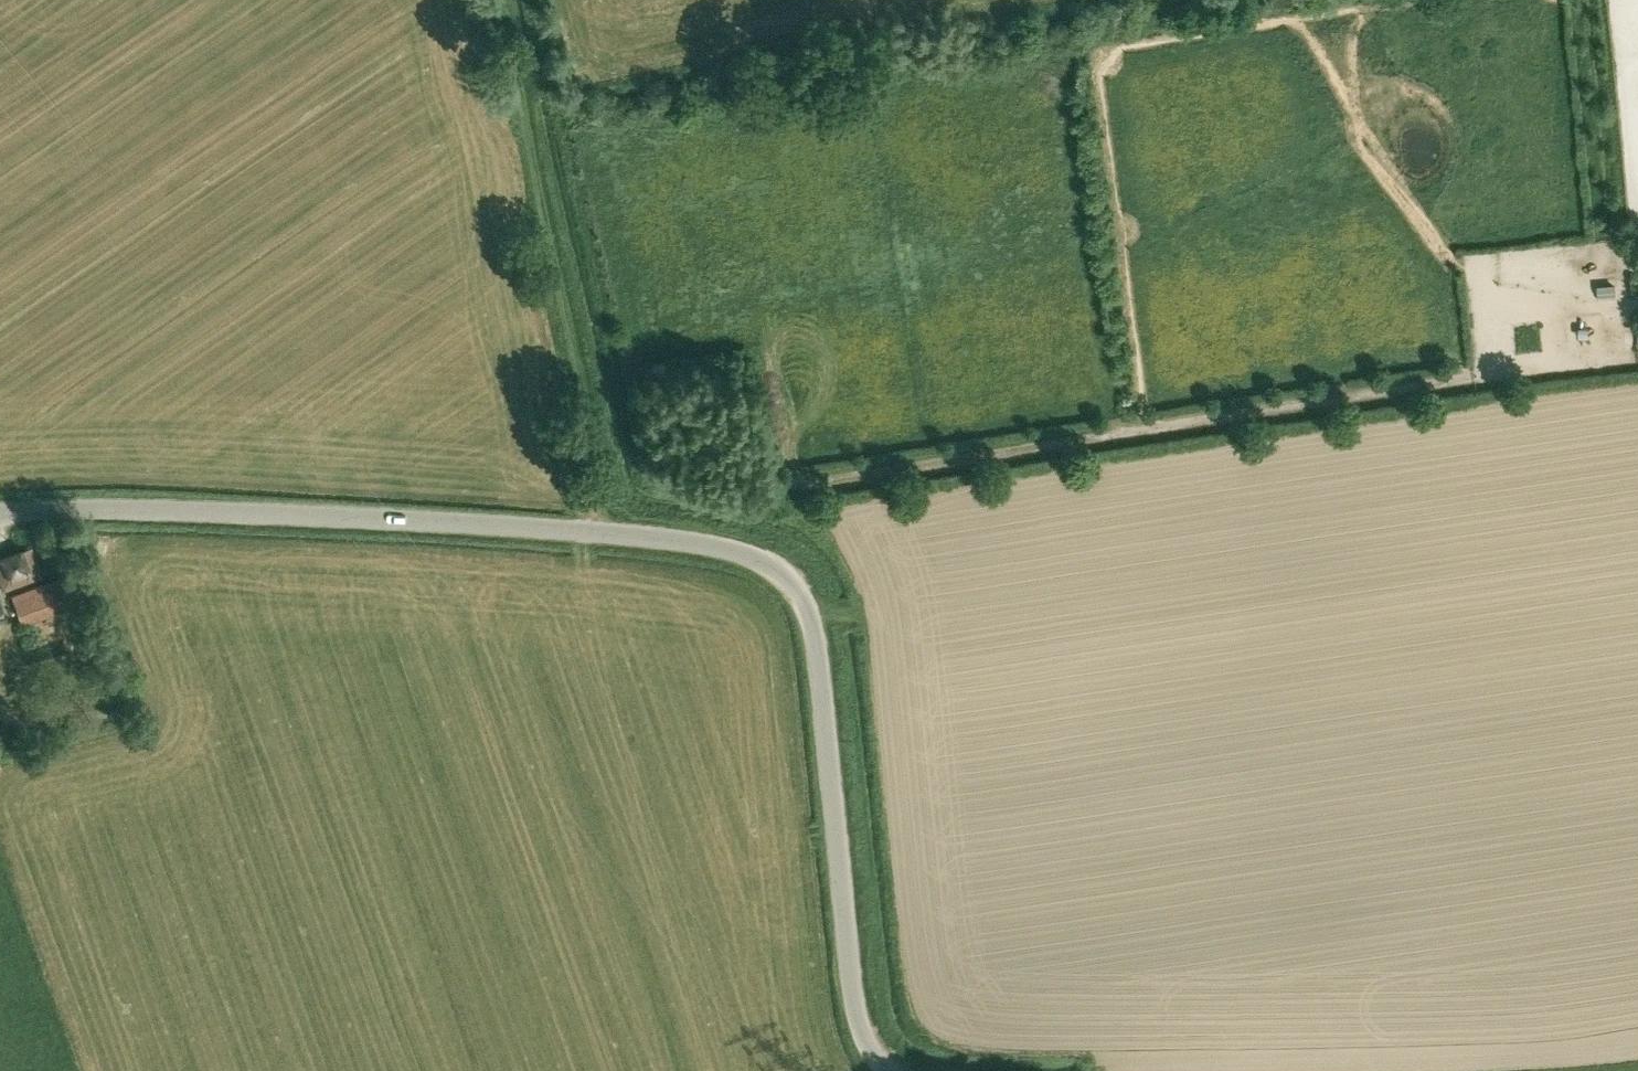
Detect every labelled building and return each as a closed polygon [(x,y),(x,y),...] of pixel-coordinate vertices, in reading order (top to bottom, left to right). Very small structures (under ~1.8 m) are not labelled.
[(43,577),(33,546),(23,549),(23,548),(0,556),(0,557),(0,558),(0,583),(3,591),(43,577)] [(23,625),(91,600),(80,569),(11,594),(23,625)]
